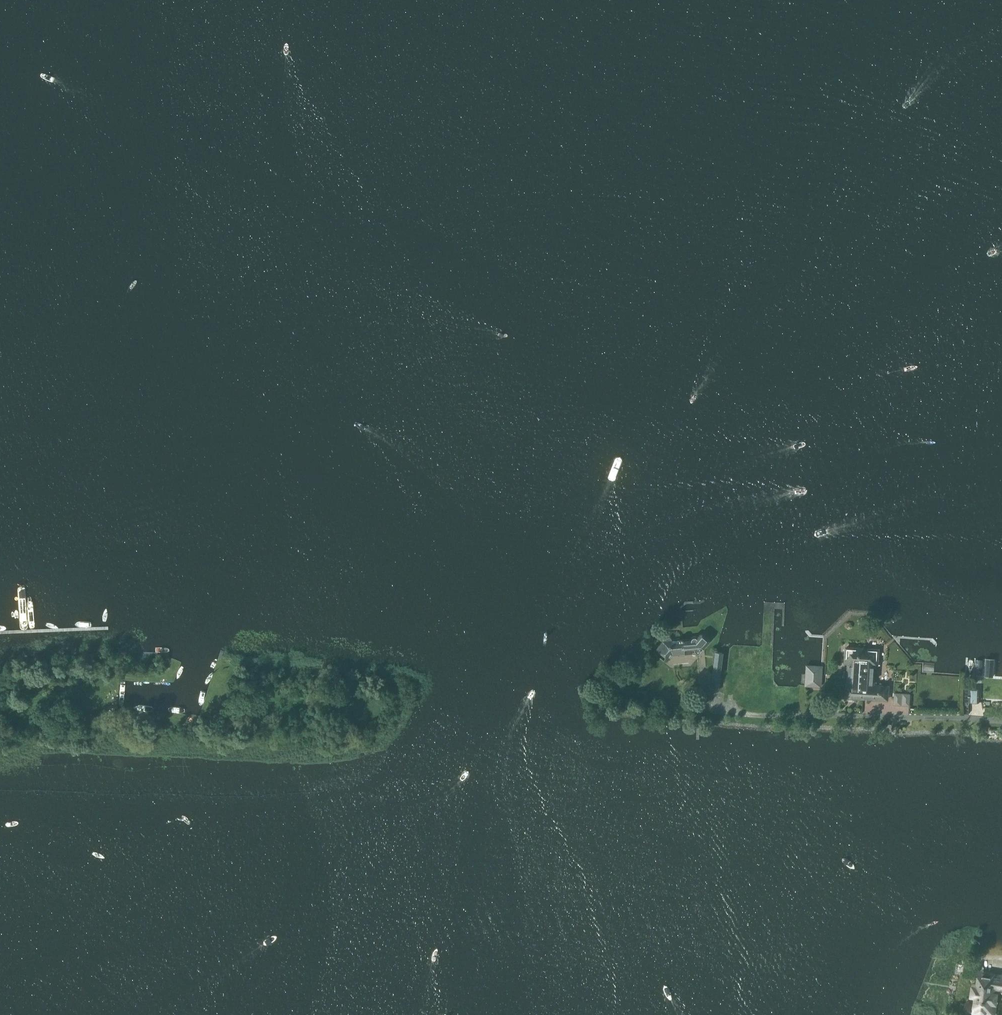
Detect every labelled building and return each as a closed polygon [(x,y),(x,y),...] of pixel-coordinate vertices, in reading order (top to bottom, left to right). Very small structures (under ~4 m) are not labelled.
[(709,641),(700,634),(696,638),(694,637),(693,638),(692,639),(691,640),(684,641),(683,639),(671,640),(671,638),(670,637),(669,637),(667,637),(666,638),(656,649),(670,659),(673,655),(679,655),(679,656),(685,656),(694,651),(697,653),(698,654),(699,653),(701,652),(709,641)] [(877,664),(878,649),(846,647),(845,662),(850,663),(849,684),(845,683),(845,697),(887,699),(888,686),(871,685),(871,672),(873,672),(875,664),(877,664)] [(715,658),(711,690),(718,690),(719,691),(722,670),(724,654),(724,653),(717,652),(716,652),(715,658)] [(820,687),(822,666),(806,666),(805,686),(820,687)] [(968,702),(971,702),(978,702),(978,690),(977,690),(971,690),(969,690),(969,687),(968,687),(963,686),(962,703),(962,714),(968,714),(968,702)] [(913,704),(913,692),(897,691),(897,703),(913,704)] [(978,969),(976,973),(974,983),(970,982),(968,995),(972,996),(971,1006),(971,1013),(983,1014),(995,1014),(999,992),(1001,993),(1001,972),(1001,973),(978,969)]
